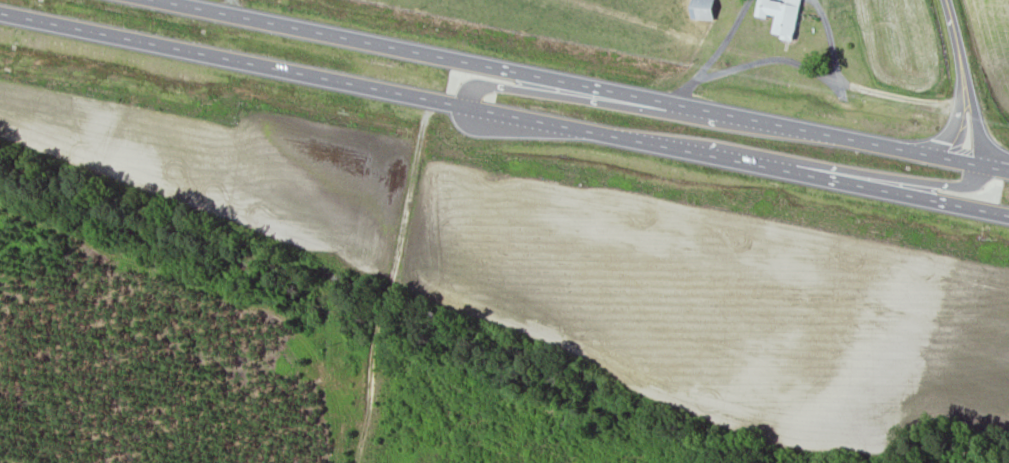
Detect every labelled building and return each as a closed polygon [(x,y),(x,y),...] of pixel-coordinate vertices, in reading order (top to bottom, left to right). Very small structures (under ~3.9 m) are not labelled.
[(693,21),(717,21),(717,0),(693,0),(693,21)] [(758,16),(777,19),(774,36),(796,40),(803,0),(760,0),(758,16)]
